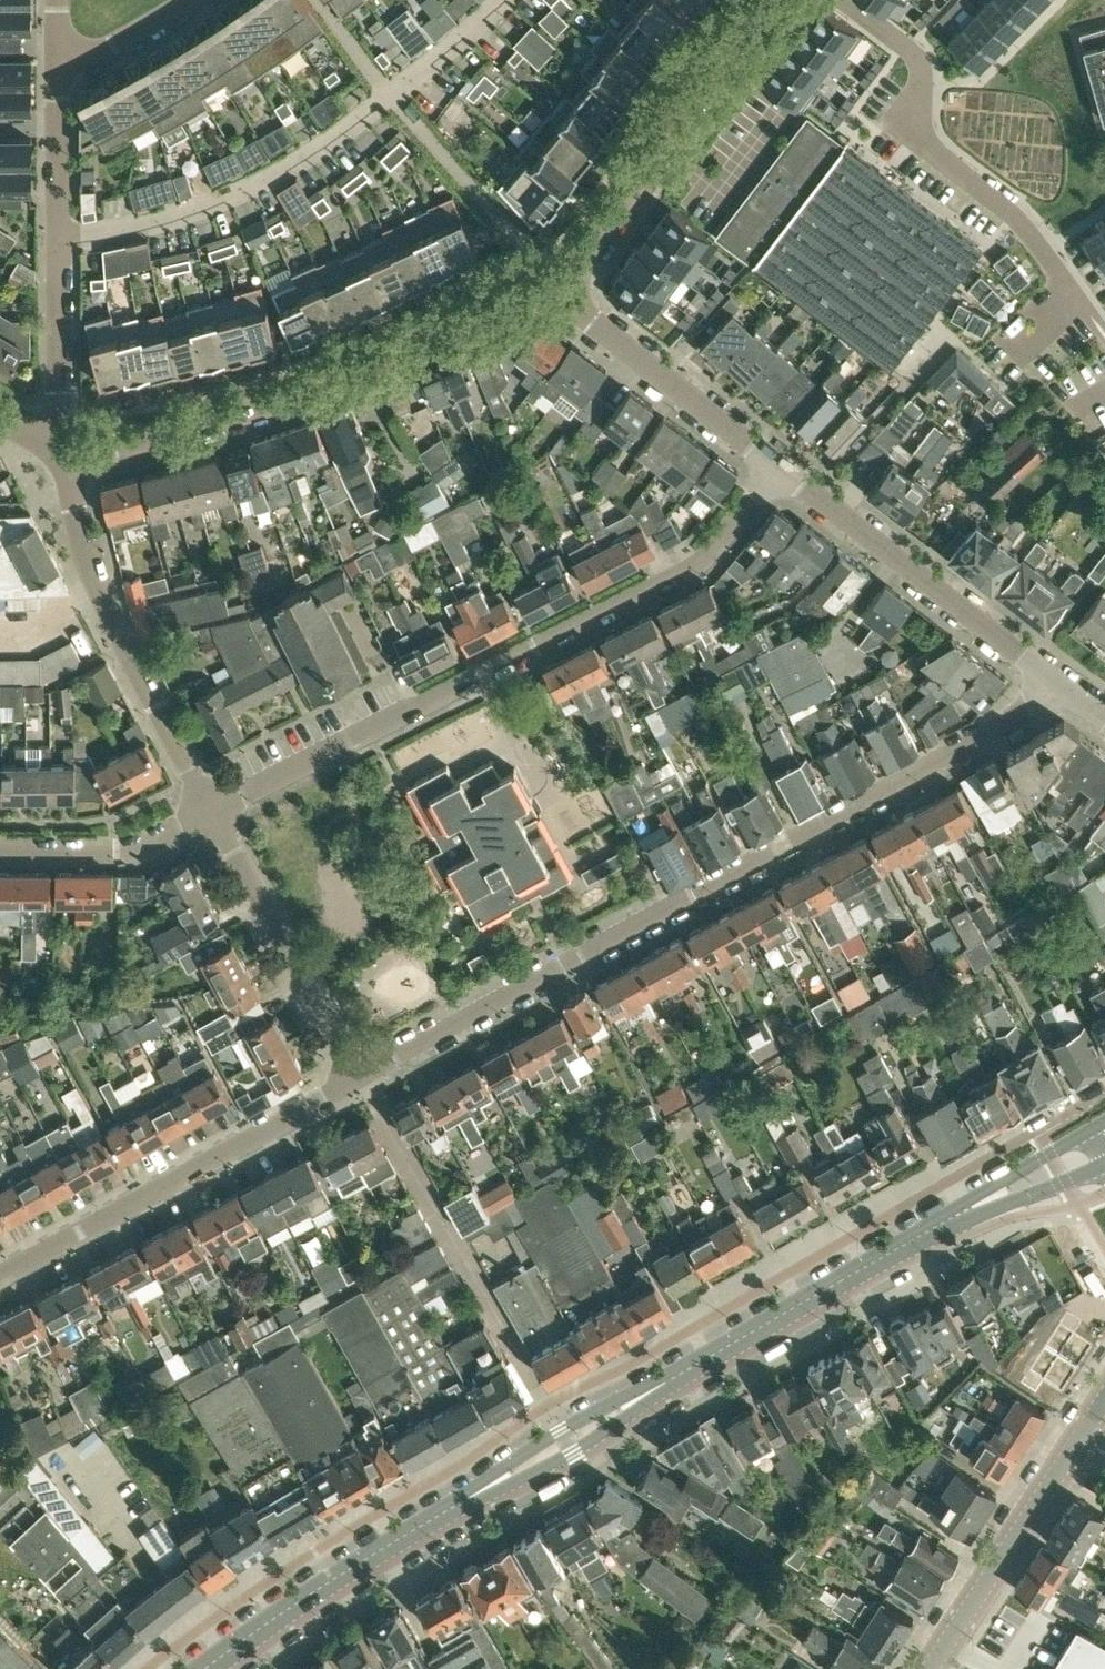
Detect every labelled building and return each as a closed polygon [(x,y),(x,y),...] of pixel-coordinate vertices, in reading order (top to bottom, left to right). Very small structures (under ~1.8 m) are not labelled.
[(279,60),(296,49),(302,44),(270,0),(257,0),(254,2),(244,9),(279,60)] [(302,44),(316,34),(325,27),(305,0),(270,0),(302,44)] [(343,15),(363,0),(332,0),(343,15)] [(667,0),(629,0),(627,2),(670,38),(668,36),(685,16),(667,0)] [(689,11),(699,0),(677,0),(689,11)] [(805,19),(804,20),(839,47),(838,48),(840,49),(856,29),(819,0),(805,19)] [(883,11),(891,0),(869,0),(883,11)] [(955,15),(964,5),(959,0),(956,0),(948,8),(955,15)] [(979,9),(1008,37),(1023,22),(1001,0),(988,0),(979,9)] [(1038,7),(1031,0),(1001,0),(1023,22),(1038,7)] [(567,1),(557,10),(564,17),(573,7),(567,1)] [(651,60),(670,38),(627,2),(626,3),(636,11),(618,32),(609,24),(652,63),(653,62),(651,60)] [(933,2),(924,11),(930,17),(939,8),(933,2)] [(0,3),(0,29),(31,29),(31,3),(0,3)] [(445,5),(434,14),(445,28),(456,19),(455,17),(445,5)] [(553,6),(539,19),(555,36),(569,23),(564,17),(557,10),(553,6)] [(955,15),(948,8),(939,18),(945,24),(955,15)] [(222,24),(256,76),(274,64),(279,60),(244,9),(231,18),(222,24)] [(965,24),(993,52),(1008,37),(979,9),(965,24)] [(406,25),(417,17),(411,10),(401,18),(406,25)] [(924,11),(915,20),(921,26),(930,17),(924,11)] [(802,18),(787,38),(824,66),(838,48),(839,47),(804,20),(805,19),(802,18)] [(256,76),(222,24),(200,38),(227,82),(226,83),(231,92),(256,76)] [(384,24),(373,32),(382,45),(386,43),(395,37),(385,24),(384,24)] [(652,63),(609,24),(591,45),(637,85),(638,84),(636,82),(652,63)] [(978,68),(993,52),(965,24),(949,40),(976,67),(978,68)] [(1080,33),(1104,120),(1104,26),(1080,33)] [(513,44),(518,48),(524,54),(528,57),(543,41),(529,28),(513,44)] [(203,97),(204,96),(226,83),(227,82),(200,38),(177,52),(203,97)] [(787,38),(773,57),(810,85),(824,66),(787,38)] [(637,85),(591,45),(590,46),(596,51),(582,68),(624,105),(624,104),(622,102),(637,85)] [(518,48),(508,58),(515,64),(524,54),(518,48)] [(376,55),(384,66),(391,60),(383,49),(376,55)] [(154,66),(184,120),(209,105),(204,96),(203,97),(177,52),(154,66)] [(31,82),(31,57),(0,57),(0,82),(31,82)] [(773,57),(757,77),(794,105),(810,85),(773,57)] [(876,59),(868,69),(875,75),(883,64),(876,59)] [(184,120),(154,66),(131,79),(155,124),(154,125),(159,134),(184,120)] [(567,94),(607,129),(607,128),(605,126),(624,105),(582,68),(581,69),(590,77),(572,98),(567,94)] [(324,76),(329,84),(340,76),(335,69),(324,76)] [(868,69),(860,80),(867,85),(875,75),(868,69)] [(485,73),(476,83),(483,89),(492,79),(485,73)] [(107,91),(130,137),(154,125),(155,124),(131,79),(107,91)] [(0,82),(0,124),(9,124),(9,110),(31,109),(31,82),(0,82)] [(483,89),(476,83),(467,94),(474,100),(483,89)] [(107,91),(83,104),(86,110),(81,113),(80,113),(80,145),(81,145),(98,137),(105,150),(130,137),(107,91)] [(550,111),(594,149),(594,148),(592,146),(607,129),(567,94),(552,112),(550,110),(550,111)] [(847,97),(839,108),(846,113),(854,103),(847,97)] [(294,110),(286,99),(275,106),(282,118),(294,110)] [(322,100),(312,106),(322,122),(332,115),(322,100)] [(464,108),(454,100),(444,113),(453,121),(464,108)] [(839,108),(831,118),(838,123),(846,113),(839,108)] [(532,131),(578,171),(579,171),(577,169),(594,149),(550,111),(532,131)] [(742,275),(752,262),(880,360),(891,368),(926,321),(980,249),(872,166),(843,144),(807,117),(807,118),(807,119),(744,201),(719,234),(718,234),(717,235),(718,236),(708,250),(742,275)] [(273,129),(261,136),(271,152),(282,146),(273,129)] [(563,189),(578,171),(532,131),(531,132),(533,134),(519,151),(565,191),(563,189)] [(32,164),(32,138),(0,138),(0,164),(32,164)] [(391,148),(400,158),(410,149),(401,139),(391,148)] [(257,162),(247,144),(236,150),(246,168),(257,162)] [(391,148),(381,157),(391,167),(400,158),(391,148)] [(565,191),(519,151),(518,152),(523,157),(504,179),(545,214),(565,191)] [(218,159),(204,165),(213,181),(227,175),(218,159)] [(0,164),(0,190),(32,190),(32,164),(0,164)] [(353,177),(358,184),(369,176),(363,169),(353,177)] [(144,183),(151,204),(177,196),(171,175),(144,183)] [(353,177),(342,185),(348,192),(358,184),(353,177)] [(178,192),(191,189),(188,178),(175,182),(178,192)] [(296,180),(287,186),(298,202),(307,196),(296,180)] [(81,210),(82,210),(84,219),(97,217),(95,208),(95,190),(81,190),(81,210)] [(428,207),(429,206),(454,261),(455,261),(478,250),(453,194),(428,205),(428,207)] [(317,210),(320,214),(331,206),(324,195),(312,203),(317,210)] [(455,261),(454,261),(429,206),(428,207),(405,217),(406,218),(407,218),(432,273),(456,262),(455,261)] [(671,207),(655,226),(692,255),(708,235),(671,207)] [(265,217),(253,223),(261,239),(273,233),(265,217)] [(385,235),(386,234),(409,285),(410,284),(433,274),(432,273),(407,218),(406,218),(383,229),(385,235)] [(270,225),(274,233),(286,227),(281,219),(270,225)] [(642,245),(641,245),(676,272),(675,273),(677,275),(692,255),(655,226),(642,245)] [(1102,226),(1083,238),(1104,272),(1104,231),(1102,226)] [(0,227),(0,244),(1,245),(9,232),(0,227)] [(410,284),(409,285),(386,234),(385,235),(362,245),(363,247),(364,246),(387,296),(388,296),(411,286),(410,284)] [(148,239),(125,244),(129,270),(152,264),(148,239)] [(222,245),(225,254),(238,250),(235,241),(222,245)] [(639,243),(624,264),(627,266),(627,265),(661,291),(662,290),(675,273),(676,272),(641,245),(642,245),(639,243)] [(129,270),(125,244),(104,249),(105,275),(129,270)] [(222,245),(209,250),(212,258),(225,254),(222,245)] [(364,246),(363,247),(342,257),(341,257),(364,308),(365,308),(388,297),(388,296),(387,296),(364,246)] [(1008,249),(994,260),(1015,288),(1029,277),(1008,249)] [(365,308),(364,308),(341,257),(342,257),(340,253),(317,263),(316,263),(341,319),(340,319),(341,320),(366,309),(365,308)] [(28,279),(35,267),(19,258),(12,270),(28,279)] [(176,261),(178,270),(191,267),(189,258),(176,261)] [(176,261),(163,264),(165,272),(178,270),(176,261)] [(295,282),(296,281),(317,328),(316,328),(317,329),(340,319),(341,319),(316,263),(317,263),(316,262),(292,273),(295,282)] [(614,287),(609,294),(629,309),(634,302),(649,313),(665,293),(662,290),(661,291),(627,265),(627,266),(612,285),(614,287)] [(729,266),(721,277),(728,282),(736,271),(729,266)] [(981,274),(968,287),(994,310),(1006,298),(981,274)] [(92,286),(106,286),(105,277),(92,278),(92,286)] [(293,339),(316,328),(317,328),(296,281),(295,282),(272,292),(293,339)] [(251,350),(251,351),(278,344),(261,284),(235,292),(236,295),(237,295),(252,350),(251,350)] [(718,288),(709,297),(715,303),(724,294),(718,288)] [(226,357),(251,350),(252,350),(237,295),(236,295),(213,301),(212,302),(227,355),(226,355),(226,357)] [(717,327),(702,343),(700,346),(701,347),(703,344),(723,364),(725,362),(754,330),(734,311),(740,305),(730,296),(708,319),(717,327)] [(709,297),(700,307),(706,313),(715,303),(709,297)] [(213,301),(213,300),(187,307),(188,311),(202,360),(201,361),(201,362),(226,355),(227,355),(212,302),(213,301)] [(959,301),(951,317),(982,333),(990,317),(959,301)] [(795,303),(788,311),(801,321),(808,312),(795,303)] [(8,373),(18,355),(31,355),(30,318),(13,318),(0,311),(0,368),(8,373)] [(139,317),(138,317),(152,369),(151,370),(152,372),(176,366),(177,366),(164,317),(165,317),(163,311),(139,317)] [(177,367),(201,361),(202,360),(188,311),(165,317),(164,317),(177,366),(176,366),(177,367)] [(687,311),(679,322),(686,327),(694,316),(687,311)] [(101,380),(126,373),(127,373),(113,321),(114,321),(111,313),(85,320),(101,380)] [(138,315),(114,321),(113,321),(127,373),(126,373),(127,376),(151,370),(152,369),(138,317),(139,317),(138,315)] [(772,327),(764,319),(754,330),(725,362),(746,381),(748,379),(776,347),(764,335),(772,327)] [(567,339),(566,338),(558,332),(555,335),(541,325),(515,359),(529,370),(521,380),(530,387),(549,362),(554,357),(567,339)] [(776,347),(748,379),(768,398),(770,396),(799,364),(787,352),(803,335),(794,327),(776,347)] [(545,391),(554,398),(588,355),(571,342),(553,365),(549,362),(530,387),(523,396),(526,399),(528,397),(531,400),(538,391),(542,395),(545,391)] [(509,380),(507,375),(495,349),(483,354),(500,391),(509,380)] [(957,349),(931,375),(944,388),(958,374),(975,391),(987,378),(957,349)] [(442,363),(466,418),(475,414),(465,389),(477,384),(464,354),(442,363)] [(509,412),(500,391),(483,354),(471,359),(497,418),(508,413),(509,412)] [(591,389),(595,383),(606,369),(588,355),(554,398),(553,400),(570,414),(574,409),(582,416),(591,405),(599,394),(591,389)] [(801,362),(799,364),(770,396),(791,416),(793,413),(823,380),(820,380),(801,362)] [(455,423),(466,418),(442,363),(419,373),(431,403),(444,398),(455,423)] [(815,431),(844,399),(831,387),(845,374),(837,366),(823,380),(793,413),(813,433),(815,431)] [(989,380),(983,386),(991,394),(984,404),(1005,421),(1021,405),(1002,389),(989,380)] [(401,381),(387,387),(397,411),(411,406),(401,381)] [(844,399),(815,431),(836,450),(867,417),(854,404),(867,390),(859,383),(846,397),(844,399)] [(617,407),(609,402),(592,424),(586,419),(582,424),(580,427),(593,437),(604,423),(628,441),(642,422),(653,408),(652,406),(630,390),(617,407)] [(582,416),(586,419),(592,424),(609,402),(599,394),(591,405),(582,416)] [(336,460),(350,494),(357,512),(378,503),(361,463),(366,461),(369,452),(365,442),(366,442),(350,402),(319,415),(335,453),(333,454),(336,460)] [(638,450),(661,467),(686,433),(664,416),(650,434),(638,450)] [(293,425),(307,462),(328,455),(314,417),(293,425)] [(287,469),(307,462),(293,425),(273,432),(287,469)] [(874,483),(868,491),(887,505),(933,445),(939,437),(930,430),(923,438),(914,450),(903,464),(894,457),(886,468),(878,462),(876,464),(868,475),(876,481),(874,483)] [(944,431),(933,445),(887,505),(904,518),(938,473),(930,467),(941,452),(952,437),(944,431)] [(1001,453),(1006,458),(981,482),(997,498),(1045,453),(1024,431),(1001,453)] [(287,469),(273,432),(252,439),(267,479),(275,476),(284,503),(289,502),(288,498),(291,496),(285,478),(290,476),(287,469)] [(570,437),(563,432),(550,449),(557,454),(570,437)] [(676,494),(696,469),(709,451),(686,433),(661,467),(675,478),(667,487),(676,494)] [(419,450),(442,484),(465,469),(455,455),(452,456),(442,435),(419,450)] [(249,446),(226,453),(237,494),(260,488),(249,446)] [(199,500),(200,500),(218,495),(223,515),(238,511),(222,452),(188,460),(199,500)] [(714,452),(689,486),(679,499),(688,506),(698,493),(712,504),(738,470),(714,452)] [(600,488),(617,466),(606,457),(589,479),(600,488)] [(524,469),(533,488),(557,476),(548,458),(524,469)] [(199,500),(188,460),(168,466),(179,505),(189,503),(194,523),(206,520),(200,500),(199,500)] [(327,507),(350,494),(336,460),(326,464),(332,479),(317,486),(327,507)] [(179,505),(168,466),(142,473),(153,512),(149,513),(151,520),(155,534),(170,530),(164,509),(179,505)] [(489,472),(495,483),(507,476),(502,466),(489,472)] [(628,474),(617,466),(600,488),(611,496),(628,474)] [(138,473),(101,482),(108,514),(115,539),(129,535),(127,526),(151,520),(149,513),(146,506),(138,473)] [(294,474),(290,476),(285,478),(291,496),(301,493),(294,474)] [(433,509),(421,486),(409,492),(421,515),(433,509)] [(646,533),(655,528),(657,527),(658,525),(655,520),(641,492),(628,509),(634,514),(639,517),(642,525),(646,533)] [(477,494),(463,502),(470,517),(485,510),(477,494)] [(303,499),(294,503),(300,520),(310,516),(303,499)] [(463,502),(433,517),(442,534),(445,540),(456,563),(467,558),(470,556),(465,544),(480,536),(470,517),(463,502)] [(587,521),(590,527),(614,573),(638,561),(638,560),(656,551),(646,533),(642,525),(639,517),(634,514),(607,528),(596,506),(583,513),(587,521)] [(781,540),(795,522),(776,507),(754,535),(771,549),(773,550),(781,540)] [(32,513),(30,510),(0,512),(0,593),(7,592),(5,563),(14,552),(6,536),(36,521),(32,513)] [(1026,511),(1009,522),(1010,522),(971,572),(974,574),(975,573),(979,575),(977,578),(980,580),(980,583),(986,587),(987,585),(992,589),(1018,555),(1008,547),(1032,516),(1026,511)] [(668,513),(655,520),(658,525),(657,527),(655,528),(665,547),(683,537),(681,537),(668,513)] [(512,539),(519,535),(508,514),(497,519),(507,541),(512,539)] [(967,569),(971,572),(1010,522),(1009,522),(1000,515),(987,531),(977,523),(966,535),(958,529),(943,549),(950,555),(949,556),(952,558),(951,559),(952,562),(957,565),(959,565),(960,565),(963,567),(964,565),(968,567),(967,569)] [(423,544),(442,534),(433,517),(404,531),(414,551),(425,546),(423,544)] [(774,585),(778,581),(818,532),(803,520),(776,554),(784,559),(770,574),(766,579),(774,585)] [(58,567),(36,521),(6,536),(14,552),(5,563),(7,592),(70,589),(58,567)] [(335,527),(343,543),(349,555),(375,541),(369,529),(354,536),(346,521),(335,527)] [(603,578),(614,573),(590,527),(583,531),(587,539),(569,549),(588,586),(603,578)] [(387,540),(394,555),(409,547),(402,532),(387,540)] [(526,532),(519,535),(512,539),(519,552),(526,549),(535,565),(541,562),(526,532)] [(820,561),(835,544),(818,532),(778,581),(785,587),(799,572),(807,578),(820,561)] [(1002,601),(1018,612),(1048,575),(1036,566),(1046,552),(1047,547),(1039,541),(1025,556),(998,589),(1006,595),(1002,601)] [(267,563),(265,557),(262,550),(260,543),(248,547),(255,567),(267,563)] [(343,557),(349,555),(343,543),(338,546),(343,557)] [(375,574),(385,569),(373,545),(355,554),(361,566),(369,562),(375,574)] [(240,557),(243,565),(245,572),(247,579),(270,572),(267,564),(267,563),(255,567),(248,547),(238,550),(240,557)] [(853,559),(838,547),(823,564),(808,582),(815,588),(798,605),(802,609),(799,612),(803,615),(823,595),(853,559)] [(526,549),(519,552),(527,569),(535,565),(526,549)] [(1099,581),(1104,574),(1104,552),(1088,572),(1099,581)] [(735,557),(727,567),(746,586),(755,574),(735,557)] [(823,595),(803,615),(807,619),(811,615),(814,618),(831,602),(839,607),(863,578),(870,571),(853,559),(823,595)] [(539,574),(554,604),(579,591),(566,566),(551,574),(549,570),(539,574)] [(282,600),(272,605),(272,604),(249,615),(248,612),(210,620),(213,633),(233,674),(218,681),(218,680),(205,686),(200,676),(192,680),(222,741),(244,731),(234,710),(307,675),(316,694),(360,672),(329,607),(355,595),(343,570),(307,588),(306,586),(300,589),(299,586),(285,593),(286,595),(281,598),(282,600)] [(307,570),(295,576),(299,584),(311,578),(307,570)] [(1048,575),(1018,612),(1033,624),(1036,618),(1046,625),(1085,577),(1078,571),(1070,572),(1060,584),(1048,575)] [(195,572),(173,577),(176,589),(198,584),(195,572)] [(134,614),(146,637),(179,622),(211,614),(211,613),(228,609),(223,585),(208,589),(207,585),(148,600),(142,574),(124,578),(134,614)] [(529,616),(554,604),(539,574),(529,579),(531,584),(516,591),(529,616)] [(477,577),(466,583),(467,584),(493,634),(518,622),(505,596),(500,587),(486,595),(477,577)] [(456,597),(445,602),(455,621),(468,647),(493,634),(467,584),(466,583),(464,578),(450,585),(453,591),(456,597)] [(710,583),(685,596),(710,644),(717,640),(711,627),(728,618),(710,583)] [(887,633),(911,603),(885,583),(874,598),(862,614),(872,621),(887,633)] [(1079,621),(1104,640),(1104,595),(1102,592),(1079,621)] [(723,670),(710,644),(685,596),(660,609),(679,645),(695,637),(706,657),(701,660),(710,677),(723,670)] [(397,602),(402,611),(393,615),(402,633),(390,639),(409,676),(434,664),(415,628),(411,630),(404,616),(412,612),(405,598),(397,602)] [(417,622),(412,612),(404,616),(411,630),(415,628),(434,664),(459,652),(447,628),(441,617),(429,623),(426,617),(417,622)] [(672,650),(666,639),(653,613),(628,626),(653,675),(659,685),(663,694),(670,690),(655,659),(672,650)] [(628,626),(603,638),(616,664),(628,658),(640,682),(643,680),(653,675),(628,626)] [(826,672),(802,630),(759,653),(771,675),(781,695),(789,710),(831,691),(822,674),(826,672)] [(864,645),(865,648),(880,642),(865,630),(857,640),(864,645)] [(761,647),(753,633),(741,639),(749,654),(761,647)] [(927,693),(964,645),(951,635),(918,656),(932,667),(918,686),(927,693)] [(201,643),(208,657),(221,650),(213,636),(201,643)] [(72,639),(62,644),(74,666),(84,661),(72,639)] [(596,642),(570,655),(584,680),(592,697),(597,706),(609,700),(596,674),(609,668),(596,642)] [(62,644),(52,649),(63,671),(74,666),(62,644)] [(954,695),(960,687),(982,658),(964,645),(927,693),(904,711),(911,723),(937,700),(935,698),(940,693),(948,700),(951,697),(954,695)] [(41,657),(42,683),(63,671),(52,649),(42,654),(41,657)] [(749,687),(771,675),(759,653),(737,664),(749,687)] [(592,697),(584,680),(570,655),(545,668),(547,671),(562,700),(575,693),(580,704),(582,703),(592,723),(603,718),(597,706),(592,697)] [(5,657),(5,683),(14,683),(17,683),(17,657),(5,657)] [(17,657),(17,683),(26,683),(29,683),(29,657),(17,657)] [(29,657),(29,683),(42,683),(41,657),(29,657)] [(1004,675),(982,658),(960,687),(982,705),(995,687),(1004,675)] [(96,702),(122,688),(107,659),(80,673),(96,702)] [(723,693),(743,682),(735,667),(715,677),(723,693)] [(900,759),(917,749),(897,712),(887,716),(874,693),(890,684),(883,672),(860,685),(900,759)] [(690,689),(696,699),(708,692),(703,682),(690,689)] [(1,701),(1,718),(26,718),(26,712),(26,683),(17,683),(14,683),(5,683),(1,683),(1,701)] [(44,683),(29,684),(29,696),(44,696),(44,683)] [(69,683),(58,684),(61,712),(71,711),(71,707),(69,686),(69,683)] [(659,685),(648,691),(655,704),(666,699),(663,694),(659,685)] [(900,759),(860,685),(851,690),(871,726),(862,731),(882,768),(900,759)] [(657,706),(668,727),(670,729),(703,713),(696,699),(690,689),(657,706)] [(928,744),(939,738),(935,730),(961,716),(951,697),(948,700),(917,724),(928,744)] [(857,782),(874,773),(854,735),(845,740),(825,704),(817,709),(857,782)] [(668,727),(657,706),(645,712),(653,727),(660,742),(663,740),(659,732),(668,727)] [(839,792),(857,782),(817,709),(798,719),(804,731),(814,726),(827,749),(818,753),(839,792)] [(812,806),(829,797),(807,757),(799,760),(780,725),(778,726),(770,712),(764,715),(769,726),(812,806)] [(73,728),(73,714),(63,714),(63,729),(73,728)] [(111,796),(162,768),(146,738),(148,738),(138,719),(127,725),(136,742),(95,765),(96,768),(76,769),(76,784),(104,783),(111,796)] [(1033,792),(1049,772),(1057,762),(1080,731),(1070,724),(1057,723),(1009,750),(1019,768),(1032,795),(1033,792)] [(796,815),(812,806),(769,726),(760,731),(781,770),(774,774),(796,815)] [(1051,792),(1054,795),(1095,742),(1080,731),(1057,762),(1049,772),(1055,777),(1049,786),(1053,789),(1051,792)] [(1066,797),(1080,779),(1086,784),(1104,760),(1104,750),(1095,742),(1054,795),(1047,804),(1056,812),(1064,802),(1066,797)] [(28,798),(27,746),(27,745),(17,745),(17,762),(2,763),(2,798),(28,798)] [(41,745),(41,746),(27,746),(28,798),(52,797),(52,762),(51,745),(41,745)] [(76,797),(76,784),(76,769),(75,745),(65,745),(65,762),(52,762),(52,797),(76,797)] [(746,794),(766,832),(784,822),(764,785),(771,781),(758,757),(751,759),(746,764),(742,765),(755,789),(746,794)] [(1009,817),(1011,821),(1023,814),(1012,793),(1013,792),(1003,774),(994,758),(978,767),(1004,815),(1006,814),(1009,817)] [(502,773),(493,759),(457,778),(449,763),(407,786),(432,833),(436,831),(443,845),(425,855),(442,887),(458,879),(483,924),(514,906),(512,903),(542,887),(544,890),(575,873),(541,811),(537,813),(530,800),(533,798),(516,766),(502,773)] [(642,760),(628,768),(639,792),(657,782),(652,770),(649,772),(642,760)] [(1086,800),(1083,798),(1067,819),(1078,827),(1104,793),(1104,760),(1086,784),(1094,790),(1086,800)] [(990,832),(1011,821),(1009,817),(1006,814),(1004,815),(978,767),(976,768),(979,774),(964,782),(961,776),(960,777),(972,798),(979,811),(990,832)] [(639,792),(628,768),(605,781),(623,816),(683,783),(677,772),(657,782),(639,792)] [(749,841),(766,832),(746,794),(744,795),(731,771),(720,777),(715,780),(749,841)] [(724,855),(741,845),(707,784),(698,789),(709,810),(701,814),(724,855)] [(967,838),(968,840),(973,837),(967,826),(965,827),(962,822),(974,815),(958,786),(937,797),(956,832),(961,841),(967,838)] [(1033,792),(1032,795),(1040,812),(1047,802),(1033,792)] [(954,845),(959,854),(972,847),(968,840),(967,838),(961,841),(956,832),(937,797),(916,809),(931,838),(943,832),(951,847),(954,845)] [(707,864),(724,855),(701,814),(693,818),(682,798),(673,803),(707,864)] [(668,885),(702,866),(668,805),(659,810),(671,831),(645,845),(668,885)] [(924,848),(922,850),(919,845),(931,838),(916,809),(894,820),(918,864),(924,861),(928,870),(934,867),(924,848)] [(1104,833),(1104,816),(1090,835),(1099,842),(1104,833)] [(934,894),(927,882),(921,886),(916,877),(923,873),(922,873),(928,870),(924,861),(918,864),(894,820),(873,832),(888,861),(900,854),(925,899),(934,894)] [(1058,852),(1068,841),(1052,829),(1048,834),(1058,852)] [(867,836),(844,848),(863,882),(868,891),(862,895),(866,904),(880,897),(875,888),(878,886),(873,878),(886,871),(867,836)] [(1074,884),(1076,883),(1055,846),(1034,858),(1055,895),(1061,891),(1074,884)] [(1002,879),(997,872),(987,855),(983,847),(970,854),(988,887),(1002,879)] [(859,896),(862,895),(868,891),(863,882),(844,848),(824,859),(839,888),(851,882),(859,896)] [(582,872),(589,884),(628,863),(621,851),(582,872)] [(144,872),(130,873),(130,898),(148,898),(163,890),(172,905),(180,901),(204,889),(188,859),(165,872),(163,868),(147,876),(145,872),(144,872)] [(826,895),(839,888),(824,859),(802,870),(825,915),(834,910),(826,895)] [(825,915),(802,870),(781,881),(796,910),(808,904),(821,928),(839,919),(834,910),(825,915)] [(1095,876),(1103,888),(1104,887),(1104,870),(1095,876)] [(22,910),(23,872),(0,872),(0,902),(11,902),(10,930),(22,930),(22,910)] [(23,872),(22,910),(22,930),(35,930),(36,917),(38,916),(39,915),(39,914),(40,912),(40,910),(40,909),(39,907),(39,906),(38,904),(37,903),(36,903),(36,902),(51,902),(51,872),(23,872)] [(86,873),(57,872),(57,902),(86,902),(86,873)] [(86,902),(86,910),(86,923),(94,923),(95,902),(114,902),(114,873),(86,873),(86,902)] [(117,898),(130,898),(130,873),(117,873),(117,898)] [(1079,892),(1074,884),(1061,891),(1066,899),(1079,892)] [(776,942),(771,945),(775,954),(788,947),(784,938),(786,937),(778,921),(790,914),(775,886),(753,897),(776,942)] [(184,952),(203,942),(196,930),(219,917),(204,889),(180,901),(189,918),(154,937),(167,962),(184,952)] [(767,946),(771,945),(776,942),(753,897),(732,909),(748,938),(759,931),(767,946)] [(983,904),(973,910),(985,931),(996,925),(983,904)] [(983,936),(975,922),(966,906),(952,915),(969,944),(970,947),(972,946),(971,943),(983,936)] [(736,944),(748,938),(732,909),(710,920),(734,964),(741,961),(744,960),(736,944)] [(77,923),(86,923),(86,910),(77,910),(77,923)] [(1030,911),(1007,924),(1015,939),(1038,926),(1030,911)] [(726,980),(733,977),(745,970),(741,961),(734,964),(710,920),(689,931),(704,960),(713,956),(726,980)] [(895,939),(914,975),(936,962),(917,928),(895,939)] [(216,935),(203,942),(184,952),(191,965),(204,959),(217,984),(248,967),(234,942),(223,948),(216,935)] [(661,947),(680,981),(690,976),(687,971),(699,964),(684,935),(661,947)] [(984,937),(983,936),(971,943),(972,946),(970,947),(969,944),(964,947),(965,949),(970,959),(990,948),(984,937)] [(685,992),(680,981),(661,947),(640,958),(656,987),(667,981),(675,997),(679,995),(685,992)] [(971,961),(970,959),(965,949),(947,959),(954,971),(971,961)] [(475,973),(491,964),(483,950),(468,959),(475,973)] [(900,953),(881,964),(893,986),(913,975),(900,953)] [(644,993),(656,987),(640,958),(619,970),(642,1015),(649,1011),(651,1016),(655,1014),(644,993)] [(210,1032),(212,1036),(258,1011),(251,999),(262,993),(248,967),(217,984),(205,990),(213,1005),(225,999),(231,1009),(214,1018),(219,1027),(210,1032)] [(873,975),(881,989),(891,984),(883,969),(873,975)] [(638,1019),(642,1027),(653,1021),(651,1016),(649,1011),(642,1015),(619,970),(597,981),(613,1011),(622,1028),(638,1019)] [(745,970),(733,977),(737,986),(750,979),(745,970)] [(917,974),(896,987),(903,1000),(925,988),(917,974)] [(1101,984),(1091,990),(1104,1012),(1092,1019),(1104,1042),(1104,991),(1101,984)] [(588,987),(567,998),(581,1025),(576,1027),(585,1045),(597,1039),(597,1038),(591,1025),(604,1018),(588,987)] [(896,987),(876,998),(891,1024),(911,1013),(903,1000),(896,987)] [(679,995),(684,1004),(696,997),(692,988),(685,992),(679,995)] [(842,1010),(833,994),(812,1006),(821,1022),(842,1010)] [(696,997),(684,1004),(688,1013),(701,1006),(696,997)] [(876,998),(856,1010),(870,1034),(871,1036),(891,1024),(876,998)] [(1043,1096),(1050,1093),(1051,1094),(1053,1095),(1055,1095),(1057,1095),(1058,1094),(1060,1093),(1061,1091),(1062,1090),(1062,1088),(1061,1086),(1063,1085),(1038,1042),(1029,1047),(1016,1024),(1003,1002),(995,1006),(1043,1096)] [(1086,1023),(1077,1026),(1063,1002),(1053,1008),(1090,1072),(1096,1068),(1099,1070),(1104,1067),(1104,1064),(1104,1058),(1086,1023)] [(176,1003),(154,1005),(162,1021),(182,1011),(176,1003)] [(143,1005),(126,1009),(135,1025),(150,1018),(143,1005)] [(1051,1042),(1072,1082),(1074,1081),(1077,1082),(1082,1079),(1083,1076),(1090,1072),(1053,1008),(1052,1005),(1042,1010),(1057,1039),(1051,1042)] [(1038,1102),(1038,1100),(1043,1096),(995,1006),(985,1012),(1011,1058),(1000,1064),(1025,1107),(1026,1106),(1027,1108),(1028,1109),(1030,1109),(1032,1109),(1034,1108),(1036,1107),(1037,1106),(1038,1104),(1038,1102)] [(116,1040),(137,1029),(135,1025),(126,1009),(125,1008),(105,1018),(116,1040)] [(78,1018),(89,1040),(106,1031),(95,1009),(78,1018)] [(253,1062),(289,1043),(275,1016),(267,1021),(261,1010),(258,1011),(212,1036),(213,1037),(207,1040),(214,1053),(241,1038),(253,1062)] [(858,1040),(870,1034),(856,1010),(845,1017),(858,1040)] [(787,1050),(803,1041),(794,1025),(788,1014),(783,1017),(789,1027),(778,1033),(787,1050)] [(539,1028),(556,1060),(563,1073),(571,1088),(580,1083),(568,1060),(583,1052),(576,1040),(577,1040),(563,1015),(539,1028)] [(73,1017),(54,1025),(60,1038),(79,1030),(73,1017)] [(808,1018),(794,1025),(803,1041),(817,1034),(808,1018)] [(16,1035),(20,1033),(15,1019),(0,1024),(0,1040),(16,1035)] [(653,1021),(642,1027),(646,1035),(658,1029),(653,1021)] [(563,1073),(556,1060),(539,1028),(514,1042),(535,1080),(551,1070),(555,1077),(563,1073)] [(770,1030),(747,1043),(758,1062),(781,1050),(770,1030)] [(47,1032),(25,1039),(39,1066),(59,1056),(47,1032)] [(597,1039),(585,1045),(590,1055),(603,1049),(597,1038),(597,1039)] [(247,1115),(274,1101),(286,1094),(280,1083),(304,1070),(289,1043),(253,1062),(260,1074),(269,1069),(277,1084),(253,1097),(248,1089),(237,1096),(247,1115)] [(485,1057),(498,1082),(504,1094),(518,1087),(531,1110),(542,1104),(523,1069),(510,1044),(485,1057)] [(975,1075),(968,1062),(962,1051),(959,1045),(950,1049),(967,1079),(965,1080),(972,1092),(962,1097),(981,1133),(1000,1121),(978,1080),(975,1075)] [(9,1061),(2,1047),(0,1048),(0,1066),(9,1061)] [(884,1084),(895,1078),(880,1050),(864,1059),(869,1067),(858,1073),(871,1097),(880,1113),(865,1121),(872,1133),(889,1164),(919,1148),(887,1088),(884,1084)] [(186,1066),(210,1111),(231,1100),(207,1054),(199,1059),(186,1066)] [(968,1062),(975,1075),(983,1070),(976,1058),(968,1062)] [(478,1062),(452,1076),(465,1100),(476,1120),(484,1116),(477,1105),(495,1095),(491,1087),(478,1062)] [(189,1122),(210,1111),(186,1066),(165,1077),(173,1092),(189,1122)] [(942,1155),(960,1145),(923,1079),(916,1068),(907,1074),(913,1085),(926,1108),(918,1112),(942,1155)] [(1022,1109),(998,1068),(978,1080),(1000,1121),(1009,1116),(1013,1119),(1021,1114),(1021,1109),(1022,1109)] [(707,1082),(712,1091),(733,1079),(730,1074),(723,1078),(721,1074),(707,1082)] [(978,1134),(953,1093),(945,1096),(933,1074),(923,1079),(960,1145),(978,1134)] [(712,1091),(707,1082),(703,1075),(686,1084),(695,1100),(700,1097),(712,1091)] [(476,1120),(465,1100),(452,1076),(428,1089),(446,1122),(458,1115),(472,1141),(484,1135),(476,1120)] [(167,1134),(189,1122),(173,1092),(165,1077),(156,1082),(143,1089),(151,1104),(167,1134)] [(728,1092),(734,1104),(754,1093),(748,1081),(728,1092)] [(75,1103),(79,1110),(85,1121),(73,1127),(81,1142),(97,1173),(118,1161),(76,1085),(62,1093),(69,1106),(75,1103)] [(123,1157),(146,1145),(130,1115),(122,1100),(113,1085),(104,1089),(121,1121),(108,1128),(123,1157)] [(668,1093),(665,1087),(656,1093),(664,1108),(686,1096),(680,1086),(668,1093)] [(151,1104),(143,1089),(122,1100),(130,1115),(146,1145),(167,1134),(151,1104)] [(420,1093),(395,1107),(410,1136),(426,1128),(437,1149),(451,1141),(445,1129),(440,1131),(420,1093)] [(695,1100),(692,1101),(702,1119),(710,1115),(700,1097),(695,1100)] [(649,1102),(624,1116),(627,1121),(633,1133),(653,1122),(659,1119),(649,1102)] [(789,1161),(800,1155),(788,1132),(778,1115),(767,1121),(789,1161)] [(595,1128),(605,1145),(625,1134),(615,1117),(595,1128)] [(834,1118),(824,1124),(857,1183),(881,1170),(865,1141),(858,1128),(844,1136),(834,1118)] [(59,1154),(76,1184),(97,1173),(81,1142),(73,1127),(68,1119),(47,1131),(59,1154)] [(345,1134),(370,1183),(397,1169),(387,1149),(385,1150),(370,1121),(345,1134)] [(833,1196),(857,1183),(824,1124),(814,1129),(828,1156),(814,1163),(833,1196)] [(798,1126),(788,1132),(800,1155),(810,1149),(798,1126)] [(54,1196),(76,1184),(59,1154),(47,1131),(25,1142),(30,1151),(54,1196)] [(319,1148),(320,1150),(325,1159),(314,1165),(321,1178),(332,1200),(368,1181),(369,1183),(370,1183),(345,1134),(319,1148)] [(33,1208),(54,1196),(30,1151),(25,1142),(23,1139),(13,1144),(20,1156),(9,1162),(17,1177),(33,1208)] [(726,1196),(739,1189),(716,1147),(702,1154),(726,1196)] [(33,1208),(17,1177),(9,1162),(2,1151),(0,1152),(0,1201),(10,1220),(33,1208)] [(519,1160),(535,1189),(547,1182),(531,1153),(519,1160)] [(334,1203),(332,1200),(321,1178),(314,1165),(308,1154),(287,1165),(302,1195),(311,1211),(313,1215),(334,1203)] [(290,1222),(311,1211),(302,1195),(287,1165),(265,1176),(290,1222)] [(795,1219),(777,1187),(772,1178),(753,1188),(743,1170),(734,1175),(744,1194),(749,1191),(771,1232),(795,1219)] [(801,1173),(787,1181),(777,1187),(795,1219),(818,1205),(801,1173)] [(267,1234),(290,1222),(265,1176),(243,1188),(267,1234)] [(492,1214),(490,1215),(472,1225),(476,1233),(489,1226),(511,1214),(591,1355),(642,1326),(621,1289),(602,1256),(569,1199),(557,1177),(547,1182),(535,1189),(519,1199),(492,1214)] [(482,1197),(485,1203),(491,1213),(518,1198),(508,1180),(481,1195),(482,1197)] [(569,1199),(602,1256),(633,1239),(624,1223),(600,1180),(569,1199)] [(472,1184),(446,1199),(445,1199),(463,1230),(464,1230),(472,1225),(490,1215),(489,1214),(472,1184)] [(677,1207),(667,1190),(657,1195),(667,1213),(677,1207)] [(268,1248),(255,1223),(239,1191),(217,1203),(233,1234),(246,1259),(268,1248)] [(725,1220),(713,1226),(730,1257),(755,1243),(731,1199),(717,1206),(725,1220)] [(222,1240),(233,1234),(217,1203),(195,1214),(223,1268),(233,1262),(222,1240)] [(432,1230),(418,1206),(390,1222),(404,1247),(432,1230)] [(705,1270),(730,1257),(713,1226),(705,1213),(694,1219),(690,1212),(677,1219),(705,1270)] [(591,1355),(511,1214),(489,1226),(496,1239),(507,1232),(525,1265),(495,1282),(549,1379),(591,1355)] [(634,1217),(624,1223),(633,1239),(636,1245),(647,1239),(634,1217)] [(216,1275),(203,1250),(187,1219),(166,1230),(189,1274),(201,1268),(207,1279),(216,1275)] [(177,1281),(189,1274),(166,1230),(145,1241),(174,1297),(182,1292),(177,1281)] [(674,1288),(702,1273),(683,1238),(669,1246),(666,1240),(652,1248),(674,1288)] [(399,1261),(403,1267),(411,1281),(449,1259),(438,1239),(399,1261)] [(136,1245),(112,1258),(129,1290),(152,1278),(136,1245)] [(1020,1248),(996,1262),(993,1257),(989,1260),(987,1257),(978,1262),(980,1266),(976,1268),(987,1286),(995,1299),(996,1301),(1009,1293),(1017,1307),(1045,1291),(1020,1248)] [(340,1267),(348,1282),(368,1272),(358,1254),(339,1264),(340,1267)] [(132,1295),(129,1290),(112,1258),(88,1270),(100,1294),(115,1287),(122,1300),(127,1297),(141,1324),(146,1322),(132,1295)] [(642,1326),(673,1309),(646,1261),(635,1267),(641,1278),(621,1289),(642,1326)] [(326,1294),(348,1282),(340,1267),(318,1279),(322,1286),(326,1294)] [(447,1439),(487,1416),(446,1342),(411,1281),(403,1267),(386,1277),(383,1270),(359,1282),(363,1289),(447,1439)] [(982,1306),(995,1299),(987,1286),(983,1288),(973,1269),(948,1284),(966,1316),(967,1315),(972,1323),(987,1315),(982,1306)] [(102,1312),(98,1304),(82,1274),(60,1285),(78,1319),(89,1313),(91,1317),(102,1312)] [(85,1333),(78,1319),(60,1285),(39,1296),(55,1327),(60,1337),(55,1339),(65,1357),(77,1351),(72,1340),(85,1333)] [(329,1298),(326,1294),(322,1286),(298,1299),(300,1303),(304,1311),(329,1298)] [(410,1460),(447,1439),(363,1289),(324,1311),(357,1368),(410,1460)] [(1041,1299),(1048,1310),(1063,1302),(1057,1290),(1041,1299)] [(132,1295),(146,1322),(151,1319),(137,1292),(132,1295)] [(903,1349),(883,1361),(896,1383),(905,1378),(902,1371),(931,1354),(937,1364),(953,1355),(948,1346),(954,1342),(955,1343),(958,1341),(961,1346),(964,1346),(968,1343),(965,1338),(943,1300),(928,1309),(926,1307),(911,1316),(909,1314),(905,1317),(903,1315),(897,1313),(891,1317),(890,1326),(903,1349)] [(65,1357),(55,1339),(52,1341),(31,1301),(9,1312),(27,1348),(40,1342),(44,1350),(48,1348),(55,1362),(65,1357)] [(287,1303),(273,1311),(280,1324),(304,1311),(300,1303),(290,1308),(287,1303)] [(255,1337),(280,1324),(273,1311),(261,1318),(256,1309),(245,1315),(244,1313),(243,1314),(255,1337)] [(27,1348),(9,1312),(0,1317),(0,1347),(4,1354),(13,1371),(23,1366),(17,1355),(28,1350),(27,1348)] [(1044,1347),(1077,1369),(1093,1345),(1074,1333),(1082,1322),(1067,1312),(1044,1347)] [(239,1345),(255,1337),(243,1314),(226,1324),(239,1345)] [(254,1364),(241,1371),(298,1463),(305,1475),(324,1510),(381,1477),(354,1430),(352,1427),(345,1414),(291,1318),(267,1331),(244,1345),(254,1364)] [(484,1320),(446,1342),(487,1416),(526,1394),(484,1320)] [(146,1322),(141,1324),(147,1336),(152,1334),(146,1322)] [(981,1357),(991,1369),(999,1360),(980,1329),(965,1338),(968,1343),(970,1342),(980,1359),(981,1357)] [(896,1383),(883,1361),(868,1333),(865,1335),(862,1334),(853,1338),(854,1342),(845,1347),(846,1348),(845,1348),(867,1386),(875,1382),(880,1392),(896,1383)] [(204,1336),(193,1343),(194,1345),(195,1345),(204,1364),(204,1365),(216,1359),(204,1336)] [(1077,1369),(1044,1347),(1021,1383),(1036,1392),(1043,1381),(1062,1393),(1077,1369)] [(867,1386),(845,1348),(824,1360),(822,1357),(809,1364),(831,1404),(841,1399),(845,1405),(833,1411),(832,1412),(851,1445),(867,1473),(871,1467),(846,1426),(864,1416),(867,1421),(883,1412),(877,1402),(860,1412),(851,1395),(852,1395),(857,1397),(865,1392),(867,1386)] [(305,1475),(298,1463),(241,1371),(239,1372),(228,1352),(216,1359),(204,1365),(178,1379),(233,1464),(245,1483),(279,1536),(324,1510),(305,1475)] [(141,1373),(151,1391),(175,1377),(165,1360),(141,1373)] [(851,1445),(832,1412),(826,1402),(821,1405),(815,1395),(817,1394),(809,1382),(798,1386),(795,1379),(785,1383),(783,1380),(765,1391),(787,1429),(815,1413),(821,1425),(823,1423),(839,1452),(851,1445)] [(93,1380),(81,1387),(99,1421),(125,1407),(120,1397),(106,1405),(93,1380)] [(99,1421),(81,1387),(69,1393),(83,1419),(65,1429),(69,1437),(99,1421)] [(368,1422),(354,1430),(381,1477),(405,1463),(377,1412),(375,1413),(361,1388),(351,1395),(368,1422)] [(1037,1423),(1040,1425),(1046,1416),(1043,1414),(1045,1411),(1018,1394),(1010,1405),(998,1398),(998,1399),(988,1393),(982,1402),(1003,1415),(1031,1433),(1037,1423)] [(824,1518),(832,1508),(797,1448),(794,1449),(776,1416),(762,1422),(754,1407),(729,1420),(747,1453),(772,1439),(781,1456),(775,1460),(808,1517),(818,1511),(824,1518)] [(355,1408),(345,1414),(352,1427),(362,1421),(355,1408)] [(99,1423),(107,1436),(124,1427),(122,1424),(132,1418),(127,1409),(117,1415),(116,1413),(99,1423)] [(924,1425),(933,1431),(935,1433),(946,1416),(935,1409),(924,1425)] [(56,1443),(47,1421),(43,1412),(19,1422),(33,1455),(56,1443)] [(1030,1435),(1031,1433),(1003,1415),(997,1425),(993,1423),(985,1418),(984,1420),(973,1414),(968,1421),(971,1423),(987,1433),(1018,1454),(1024,1445),(1026,1446),(1032,1436),(1030,1435)] [(728,1483),(733,1480),(740,1494),(755,1485),(721,1425),(706,1434),(699,1421),(681,1431),(682,1433),(662,1444),(662,1450),(702,1477),(715,1485),(726,1479),(728,1483)] [(1020,1455),(1018,1454),(987,1433),(979,1428),(971,1423),(963,1436),(955,1431),(949,1440),(1007,1476),(1020,1455)] [(104,1441),(95,1429),(74,1445),(84,1457),(104,1441)] [(899,1438),(903,1446),(912,1461),(922,1455),(908,1432),(899,1438)] [(934,1463),(923,1456),(913,1468),(925,1476),(934,1463)] [(32,1489),(49,1475),(35,1458),(18,1473),(32,1489)] [(730,1495),(715,1485),(702,1477),(697,1486),(676,1472),(674,1474),(652,1460),(646,1470),(640,1472),(638,1476),(637,1484),(670,1505),(664,1514),(676,1521),(691,1499),(705,1508),(709,1500),(721,1509),(730,1495)] [(219,1533),(238,1562),(279,1536),(245,1483),(233,1464),(222,1470),(239,1496),(208,1516),(219,1533)] [(870,1490),(892,1504),(902,1488),(882,1475),(883,1474),(871,1467),(867,1473),(860,1484),(870,1490)] [(944,1488),(982,1514),(996,1494),(958,1468),(944,1488)] [(25,1482),(17,1473),(0,1488),(0,1504),(25,1482)] [(620,1561),(695,1616),(710,1595),(640,1543),(632,1530),(619,1535),(615,1526),(631,1518),(641,1501),(608,1480),(599,1484),(598,1496),(591,1500),(607,1531),(603,1533),(620,1561)] [(932,1510),(968,1535),(982,1514),(944,1488),(937,1499),(924,1491),(916,1503),(931,1512),(932,1510)] [(1075,1496),(1061,1517),(1090,1536),(1099,1524),(1103,1527),(1104,1523),(1104,1515),(1075,1496)] [(566,1514),(599,1572),(608,1567),(594,1541),(602,1536),(584,1504),(580,1506),(579,1504),(573,1507),(574,1509),(566,1514)] [(117,1657),(149,1630),(124,1599),(121,1595),(72,1537),(51,1512),(15,1547),(42,1575),(56,1560),(70,1573),(69,1582),(58,1592),(67,1601),(97,1636),(117,1657)] [(588,1577),(599,1572),(566,1514),(557,1519),(555,1517),(549,1520),(551,1523),(548,1525),(566,1557),(572,1568),(578,1565),(581,1570),(584,1569),(588,1577)] [(891,1538),(945,1574),(957,1555),(921,1531),(916,1539),(898,1527),(878,1515),(871,1526),(891,1538)] [(212,1581),(238,1562),(219,1533),(208,1516),(180,1533),(190,1549),(212,1581)] [(188,1599),(209,1583),(186,1551),(162,1517),(139,1534),(165,1567),(188,1599)] [(1082,1550),(1090,1536),(1061,1517),(1046,1541),(1080,1562),(1086,1553),(1082,1550)] [(178,1606),(188,1599),(165,1567),(154,1576),(149,1580),(126,1553),(119,1559),(89,1523),(72,1537),(121,1595),(124,1599),(149,1630),(178,1606)] [(552,1551),(539,1529),(536,1530),(536,1529),(531,1529),(525,1532),(525,1537),(515,1543),(549,1603),(570,1631),(568,1633),(579,1648),(582,1646),(599,1668),(618,1668),(576,1613),(573,1615),(566,1603),(562,1605),(557,1598),(549,1582),(564,1573),(552,1551)] [(863,1549),(932,1594),(943,1577),(905,1553),(900,1560),(876,1545),(869,1540),(863,1549)] [(787,1558),(796,1568),(809,1553),(800,1544),(787,1558)] [(1043,1544),(1029,1567),(1077,1597),(1082,1588),(1070,1581),(1079,1566),(1043,1544)] [(495,1556),(487,1561),(518,1615),(527,1610),(517,1592),(532,1584),(510,1545),(494,1555),(495,1556)] [(921,1611),(932,1594),(863,1549),(858,1557),(889,1577),(883,1586),(921,1611)] [(509,1620),(518,1615),(487,1561),(479,1565),(478,1563),(475,1565),(471,1564),(465,1568),(463,1571),(461,1572),(484,1612),(499,1603),(509,1620)] [(1029,1567),(1015,1589),(1040,1605),(1051,1588),(1061,1595),(1057,1602),(1102,1629),(1104,1624),(1104,1612),(1077,1597),(1029,1567)] [(611,1571),(602,1576),(613,1591),(620,1587),(611,1571)] [(613,1591),(602,1576),(593,1580),(602,1597),(613,1591)] [(429,1657),(432,1664),(436,1668),(509,1668),(505,1663),(480,1618),(456,1577),(418,1599),(442,1641),(446,1647),(429,1657)] [(765,1580),(754,1596),(765,1603),(775,1588),(765,1580)] [(897,1643),(902,1636),(849,1602),(832,1591),(825,1587),(819,1596),(832,1604),(831,1606),(843,1613),(864,1627),(859,1635),(889,1654),(891,1653),(892,1654),(899,1644),(897,1643)] [(849,1602),(902,1636),(905,1630),(907,1631),(914,1621),(911,1620),(913,1617),(882,1598),(877,1607),(855,1593),(853,1596),(843,1589),(841,1592),(834,1588),(832,1591),(849,1602)] [(748,1593),(735,1611),(751,1624),(764,1604),(748,1593)] [(730,1610),(716,1628),(732,1640),(746,1622),(730,1610)] [(432,1664),(429,1657),(426,1652),(422,1654),(396,1611),(384,1618),(383,1617),(372,1623),(373,1625),(370,1627),(389,1660),(406,1650),(409,1655),(409,1654),(418,1668),(436,1668),(432,1664)] [(808,1631),(865,1668),(878,1668),(885,1658),(848,1634),(843,1642),(813,1623),(808,1631)] [(60,1668),(105,1668),(117,1657),(97,1636),(88,1644),(70,1626),(56,1639),(68,1651),(55,1663),(60,1668)] [(695,1648),(718,1664),(733,1643),(710,1628),(695,1648)] [(1077,1628),(1073,1634),(1052,1668),(1104,1668),(1104,1644),(1077,1628)] [(808,1631),(802,1640),(831,1659),(826,1667),(828,1668),(865,1668),(808,1631)] [(379,1661),(360,1634),(336,1650),(350,1668),(379,1668),(380,1668),(378,1665),(380,1663),(379,1661)] [(13,1637),(0,1650),(0,1668),(44,1668),(13,1637)] [(326,1657),(308,1668),(334,1668),(326,1657)] [(705,1668),(689,1658),(681,1668),(704,1668),(705,1668)]
